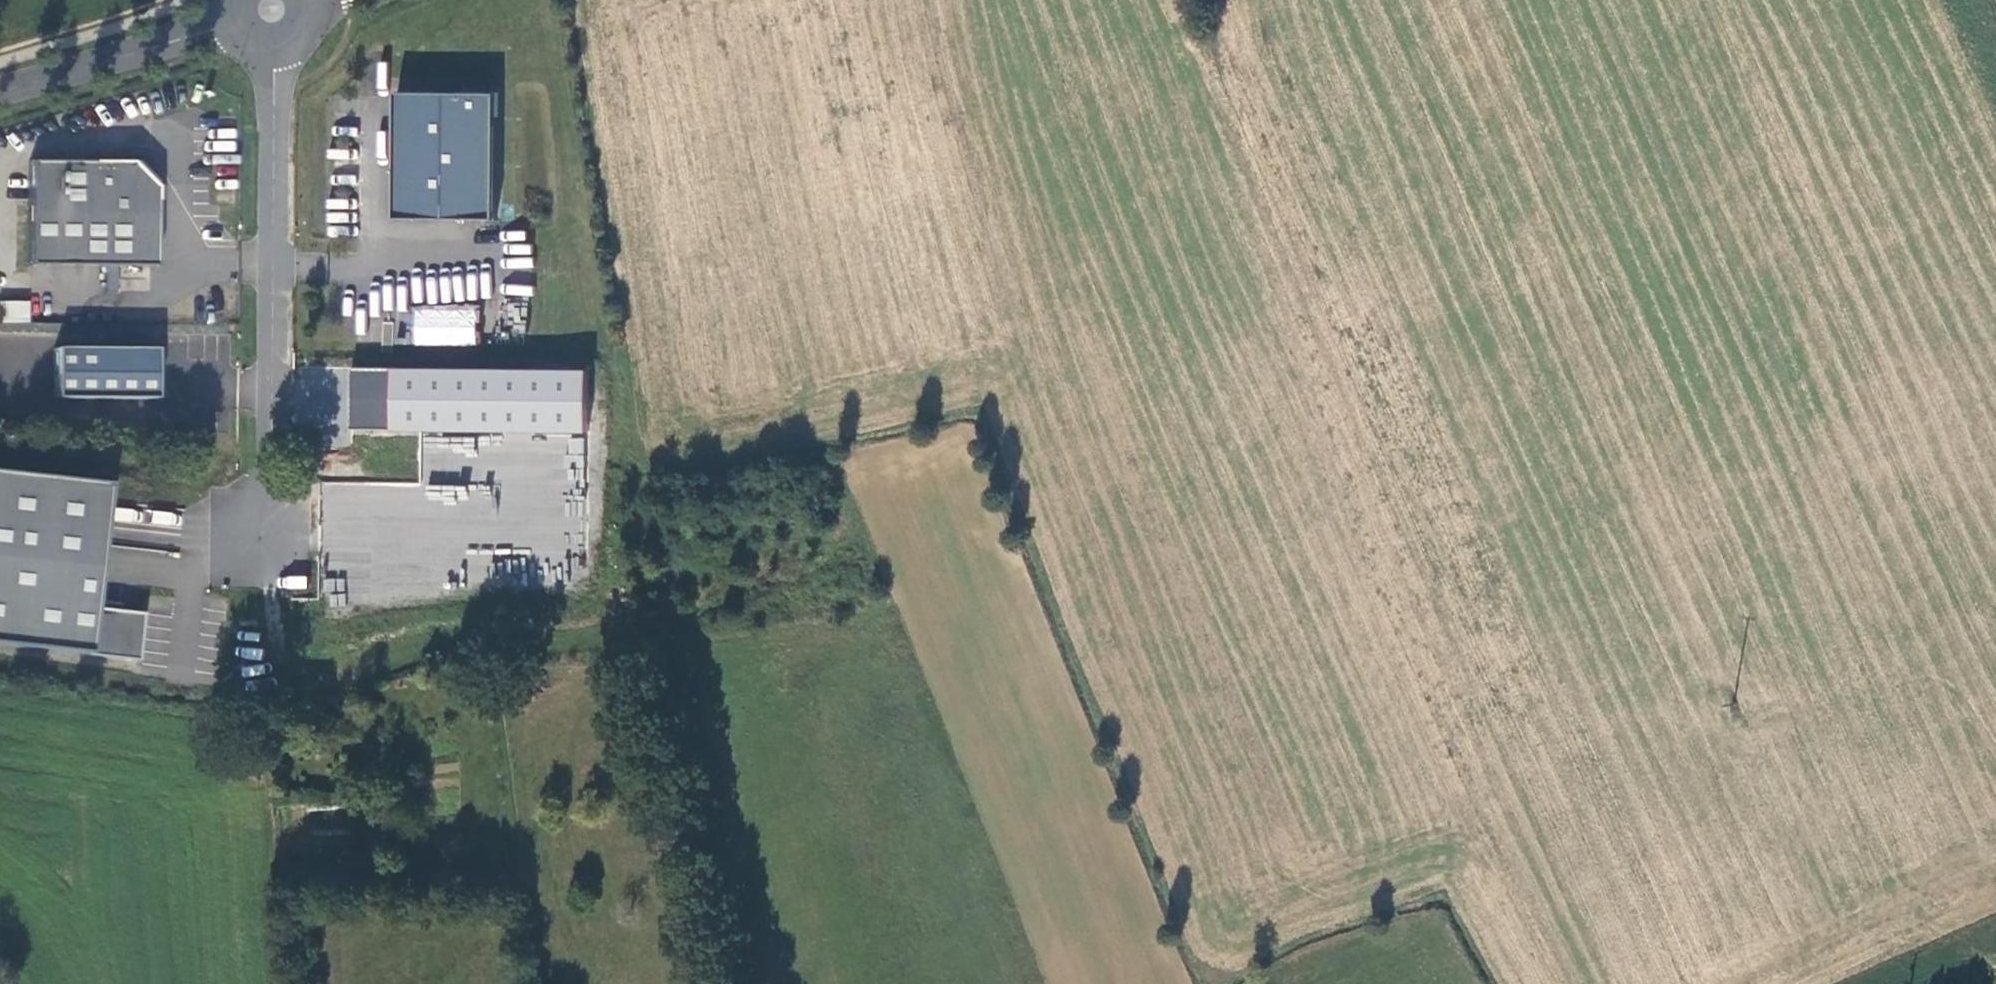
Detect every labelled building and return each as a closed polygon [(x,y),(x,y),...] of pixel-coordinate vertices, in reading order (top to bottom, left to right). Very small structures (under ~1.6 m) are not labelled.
[(397,94),(396,220),(495,221),(496,95),(397,94)] [(104,266),(104,292),(115,293),(115,266),(154,266),(155,187),(153,185),(157,180),(137,160),(132,164),(130,162),(29,161),(28,265),(104,266)] [(30,323),(30,300),(3,299),(3,322),(30,323)] [(412,344),(476,346),(477,307),(413,305),(412,344)] [(152,400),(153,350),(52,349),(52,399),(152,400)] [(584,372),(350,365),(348,429),(582,435),(584,372)] [(0,473),(0,646),(133,661),(138,612),(84,606),(98,484),(0,473)] [(466,553),(466,588),(534,589),(535,555),(466,553)] [(326,606),(344,606),(345,579),(327,578),(326,606)]
